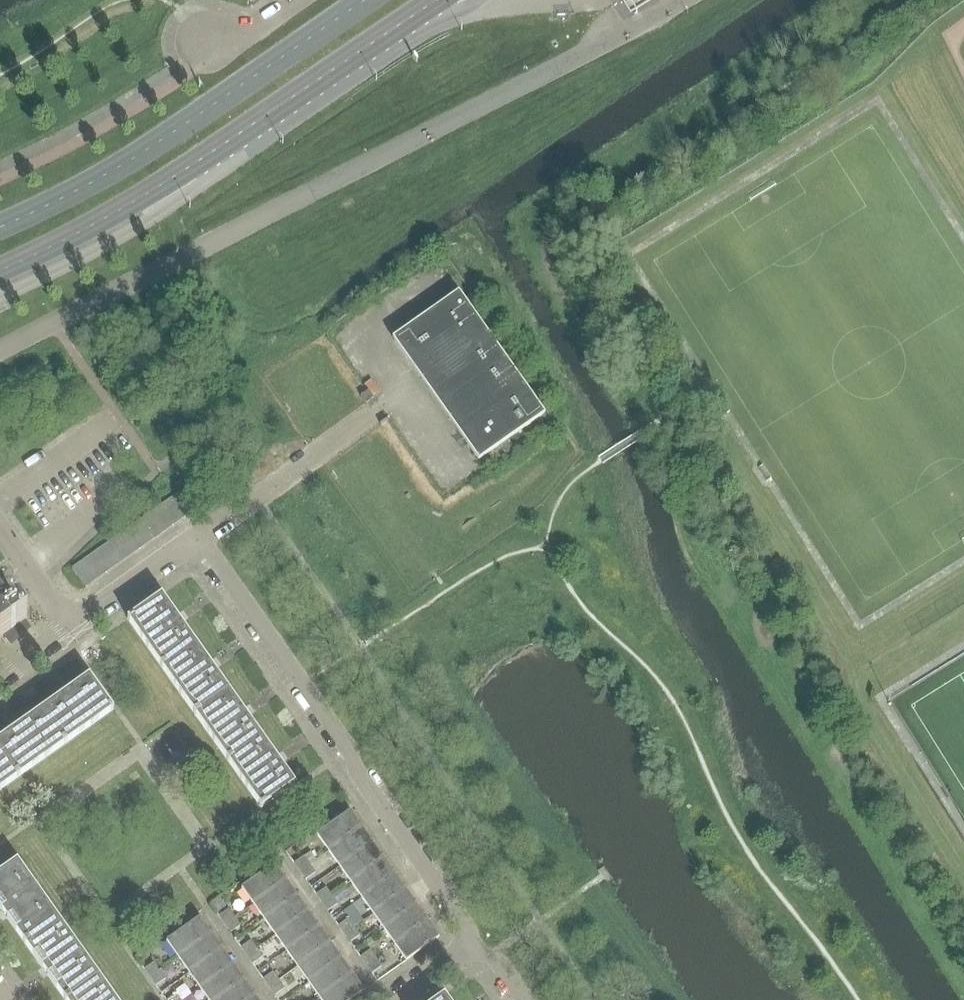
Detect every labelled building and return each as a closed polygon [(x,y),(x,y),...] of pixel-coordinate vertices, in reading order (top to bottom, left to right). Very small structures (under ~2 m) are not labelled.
[(628,16),(653,0),(617,0),(628,16)] [(479,460),(544,414),(458,293),(393,339),(479,460)] [(363,394),(361,396),(366,403),(373,398),(368,391),(367,392),(363,394)] [(179,493),(169,500),(182,519),(192,512),(179,493)] [(169,500),(159,507),(173,526),(182,519),(169,500)] [(149,514),(163,533),(173,526),(159,507),(149,514)] [(153,539),(163,533),(149,514),(140,521),(153,539)] [(144,546),(153,539),(140,521),(130,528),(144,546)] [(120,534),(134,553),(144,546),(130,528),(120,534)] [(124,560),(134,553),(120,534),(111,541),(124,560)] [(111,541),(101,548),(115,567),(124,560),(111,541)] [(92,555),(105,574),(115,567),(101,548),(92,555)] [(95,581),(105,574),(92,555),(82,562),(95,581)] [(85,588),(95,581),(82,562),(72,569),(85,588)] [(161,666),(195,642),(161,595),(128,619),(161,666)] [(0,605),(0,637),(2,636),(9,646),(20,637),(19,636),(24,632),(29,628),(23,621),(26,619),(18,607),(7,614),(0,605)] [(195,642),(161,666),(194,713),(228,690),(195,642)] [(42,709),(66,743),(113,709),(89,676),(42,709)] [(228,690),(194,713),(228,760),(261,737),(228,690)] [(18,776),(66,743),(42,709),(0,739),(0,750),(18,776)] [(261,737),(228,760),(261,808),(294,784),(261,737)] [(18,776),(0,750),(0,789),(18,776)] [(361,828),(350,812),(317,835),(329,851),(361,828)] [(329,851),(340,867),(372,843),(361,828),(329,851)] [(372,843),(340,867),(351,882),(383,859),(372,843)] [(294,862),(300,870),(309,863),(303,855),(294,862)] [(351,882),(362,898),(394,875),(383,859),(351,882)] [(58,918),(17,861),(0,873),(0,908),(24,942),(58,918)] [(309,863),(300,870),(306,878),(315,871),(309,863)] [(274,865),(242,888),(253,904),(286,881),(274,865)] [(394,875),(362,898),(373,913),(405,890),(394,875)] [(286,881),(253,904),(264,919),(297,896),(286,881)] [(322,901),(331,895),(325,886),(316,893),(322,901)] [(373,913),(384,929),(416,906),(405,890),(373,913)] [(331,895),(322,901),(328,909),(337,903),(331,895)] [(297,896),(264,919),(275,935),(308,912),(297,896)] [(416,906),(384,929),(395,944),(427,921),(416,906)] [(225,924),(235,917),(229,909),(219,916),(225,924)] [(308,912),(275,935),(286,951),(319,928),(308,912)] [(240,925),(235,917),(225,924),(231,932),(240,925)] [(58,918),(24,942),(65,999),(98,976),(58,918)] [(199,918),(167,941),(178,957),(211,934),(199,918)] [(338,924),(344,933),(354,926),(348,918),(338,924)] [(395,944),(406,961),(439,937),(438,937),(427,921),(395,944)] [(360,934),(354,926),(344,933),(350,941),(360,934)] [(319,928),(286,951),(297,966),(330,943),(319,928)] [(211,934),(178,957),(189,973),(222,950),(211,934)] [(241,947),(247,955),(257,948),(251,940),(241,947)] [(330,943),(297,966),(308,982),(341,959),(330,943)] [(257,948),(247,955),(253,963),(263,956),(257,948)] [(361,956),(367,964),(376,958),(370,949),(361,956)] [(222,950),(189,973),(200,988),(233,965),(222,950)] [(376,958),(367,964),(372,973),(382,966),(376,958)] [(341,959),(308,982),(319,998),(352,975),(341,959)] [(151,976),(160,969),(154,961),(145,968),(151,976)] [(200,988),(208,999),(217,999),(244,981),(233,965),(200,988)] [(166,977),(160,969),(151,976),(156,984),(166,977)] [(263,978),(269,986),(279,980),(273,971),(263,978)] [(319,998),(321,999),(350,999),(363,991),(352,975),(319,998)] [(98,976),(65,999),(115,999),(98,976)] [(279,980),(269,986),(275,995),(285,988),(279,980)] [(217,999),(250,999),(255,996),(244,981),(217,999)]
